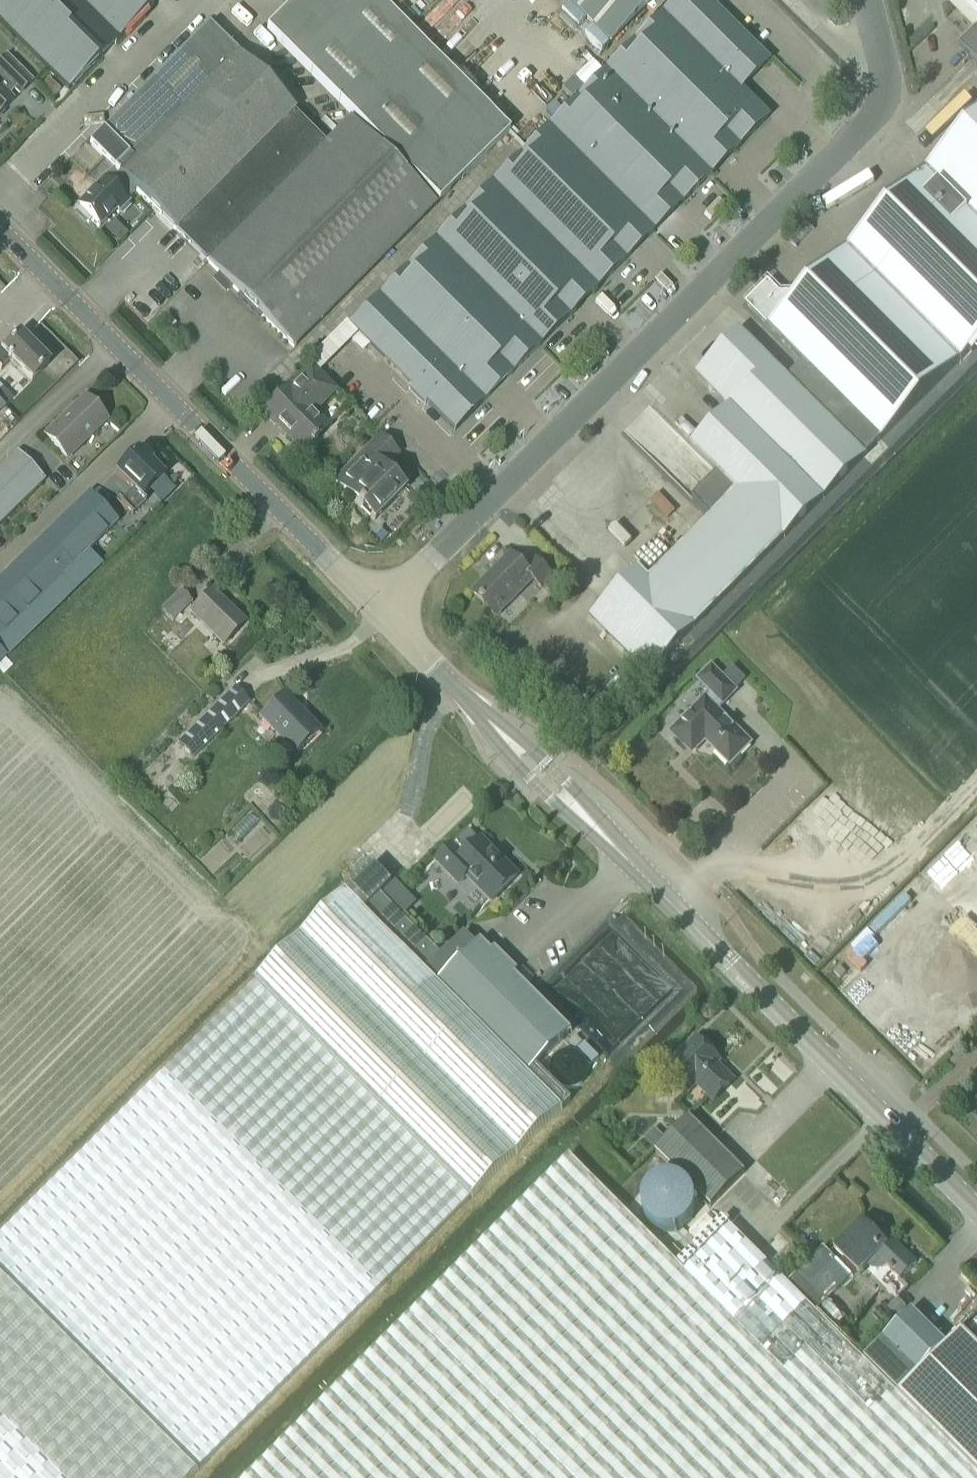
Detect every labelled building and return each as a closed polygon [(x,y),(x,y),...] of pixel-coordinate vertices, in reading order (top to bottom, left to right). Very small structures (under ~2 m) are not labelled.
[(116,43),(74,0),(7,0),(0,7),(0,23),(68,91),(116,43)] [(159,0),(74,0),(116,43),(159,0)] [(408,29),(379,0),(296,0),(267,29),(439,201),(510,131),(408,29)] [(609,45),(654,0),(565,0),(609,45)] [(605,71),(709,176),(766,119),(739,91),(767,63),(704,0),(677,0),(605,71)] [(976,15),(976,0),(962,0),(976,15)] [(209,24),(89,145),(105,161),(106,162),(115,171),(235,50),(227,41),(209,24)] [(959,47),(969,56),(976,64),(976,29),(959,47)] [(115,171),(135,190),(148,203),(175,230),(176,229),(293,112),(296,110),(235,50),(115,171)] [(13,100),(8,95),(14,89),(19,94),(32,82),(7,56),(0,63),(0,113),(13,100)] [(709,176),(605,71),(588,88),(548,128),(653,232),(709,176)] [(48,79),(40,87),(52,99),(60,90),(48,79)] [(293,112),(176,229),(209,262),(210,262),(325,145),(309,128),(293,112)] [(745,304),(768,327),(810,369),(881,440),(976,344),(976,118),(898,197),(868,228),(791,304),(791,294),(780,293),(768,282),(745,304)] [(210,262),(209,263),(219,274),(212,281),(225,294),(233,287),(294,348),(436,205),(350,119),(333,136),(325,145),(210,262)] [(548,128),(492,184),(596,289),(653,232),(548,128)] [(115,171),(75,210),(88,223),(90,221),(97,229),(115,210),(118,213),(129,203),(126,200),(135,190),(115,171)] [(492,184),(435,241),(540,345),(596,289),(492,184)] [(351,325),(350,326),(369,344),(413,389),(411,391),(423,404),(426,401),(455,430),(540,345),(435,241),(351,325)] [(639,570),(592,617),(648,673),(881,440),(810,369),(793,386),(739,332),(698,373),(709,385),(708,386),(708,390),(711,392),(715,392),(716,391),(732,407),(691,448),(718,474),(718,475),(692,500),(711,518),(649,581),(639,570)] [(21,336),(20,335),(3,352),(0,350),(0,370),(1,371),(11,360),(31,381),(49,364),(47,362),(49,359),(41,351),(38,353),(21,336)] [(264,414),(280,430),(302,452),(328,427),(313,413),(334,392),(310,368),(264,414)] [(85,398),(46,436),(67,458),(106,420),(85,398)] [(383,469),(397,454),(379,436),(334,482),(374,521),(404,490),(383,469)] [(45,480),(17,452),(0,468),(0,524),(45,480)] [(138,452),(117,473),(134,490),(121,503),(132,514),(145,502),(141,498),(149,490),(160,501),(172,490),(160,479),(163,477),(149,463),(152,461),(143,452),(141,455),(138,452)] [(95,544),(118,522),(89,492),(0,579),(0,637),(68,570),(78,581),(84,574),(74,564),(95,544)] [(543,588),(553,579),(534,560),(525,570),(511,556),(473,594),(496,616),(533,578),(543,588)] [(223,644),(245,623),(212,591),(191,613),(223,644)] [(162,610),(166,613),(172,620),(191,602),(181,592),(162,610)] [(705,698),(671,732),(687,748),(692,753),(705,740),(729,764),(750,744),(717,710),(723,704),(736,691),(722,678),(712,667),(699,680),(711,693),(705,698)] [(193,757),(248,703),(234,688),(179,743),(193,757)] [(294,754),(320,729),(285,693),(259,719),(294,754)] [(452,845),(436,861),(459,884),(467,876),(492,901),(517,876),(514,873),(514,870),(508,864),(505,863),(492,851),(480,839),(479,840),(468,829),(452,845)] [(374,865),(258,981),(473,1198),(563,1109),(571,1101),(536,1066),(529,1073),(438,983),(476,946),(464,934),(441,955),(381,894),(392,882),(374,865)] [(395,882),(383,894),(390,901),(402,889),(395,882)] [(438,983),(529,1073),(536,1066),(571,1031),(515,975),(518,972),(495,949),(492,952),(481,941),(476,946),(438,983)] [(835,973),(840,978),(845,973),(840,968),(835,973)] [(199,1471),(473,1198),(258,981),(0,1236),(0,1271),(199,1471)] [(696,1039),(665,1070),(688,1093),(697,1085),(713,1101),(733,1081),(717,1064),(719,1062),(696,1039)] [(578,1050),(593,1064),(599,1057),(584,1043),(578,1050)] [(721,1197),(745,1173),(689,1117),(655,1150),(711,1207),(721,1197)] [(241,1477),(976,1477),(976,1475),(896,1394),(862,1359),(860,1357),(816,1312),(787,1284),(784,1280),(730,1227),(684,1271),(566,1154),(241,1477)] [(862,1221),(834,1249),(845,1260),(839,1265),(851,1277),(852,1277),(853,1278),(858,1273),(859,1274),(867,1267),(869,1268),(871,1269),(875,1271),(878,1271),(881,1270),(883,1270),(886,1268),(899,1281),(917,1263),(892,1239),(886,1244),(862,1221)] [(795,1249),(790,1244),(782,1252),(779,1256),(772,1262),(772,1263),(781,1271),(799,1253),(795,1249)] [(798,1273),(787,1284),(816,1312),(826,1302),(851,1277),(839,1265),(823,1248),(798,1273)] [(199,1471),(0,1271),(0,1477),(192,1477),(199,1471)] [(862,1359),(896,1394),(947,1345),(912,1310),(864,1358),(864,1357),(862,1359)] [(962,1330),(947,1345),(896,1394),(976,1475),(976,1345),(962,1330)]
